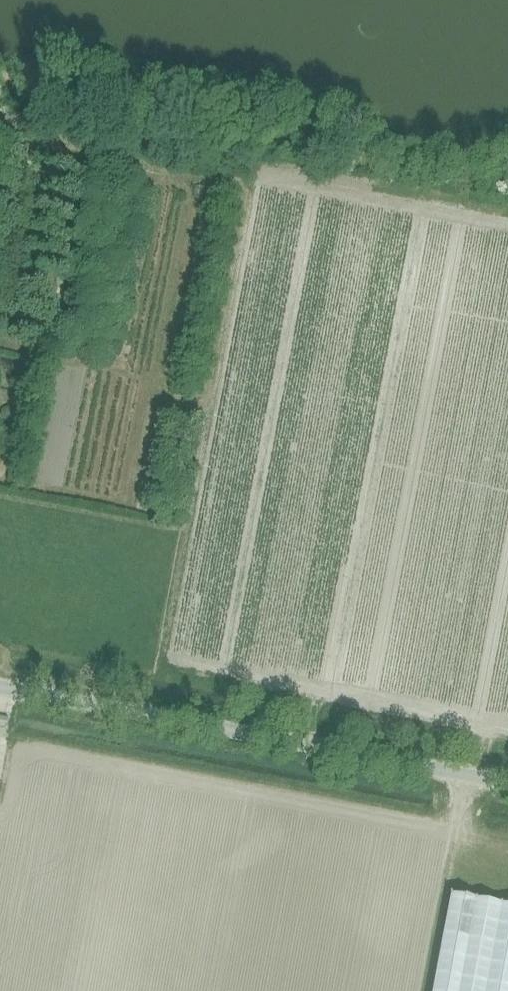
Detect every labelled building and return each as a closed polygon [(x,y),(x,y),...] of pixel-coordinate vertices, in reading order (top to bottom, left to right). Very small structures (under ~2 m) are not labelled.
[(432,990),(507,990),(507,906),(450,895),(432,990)]
